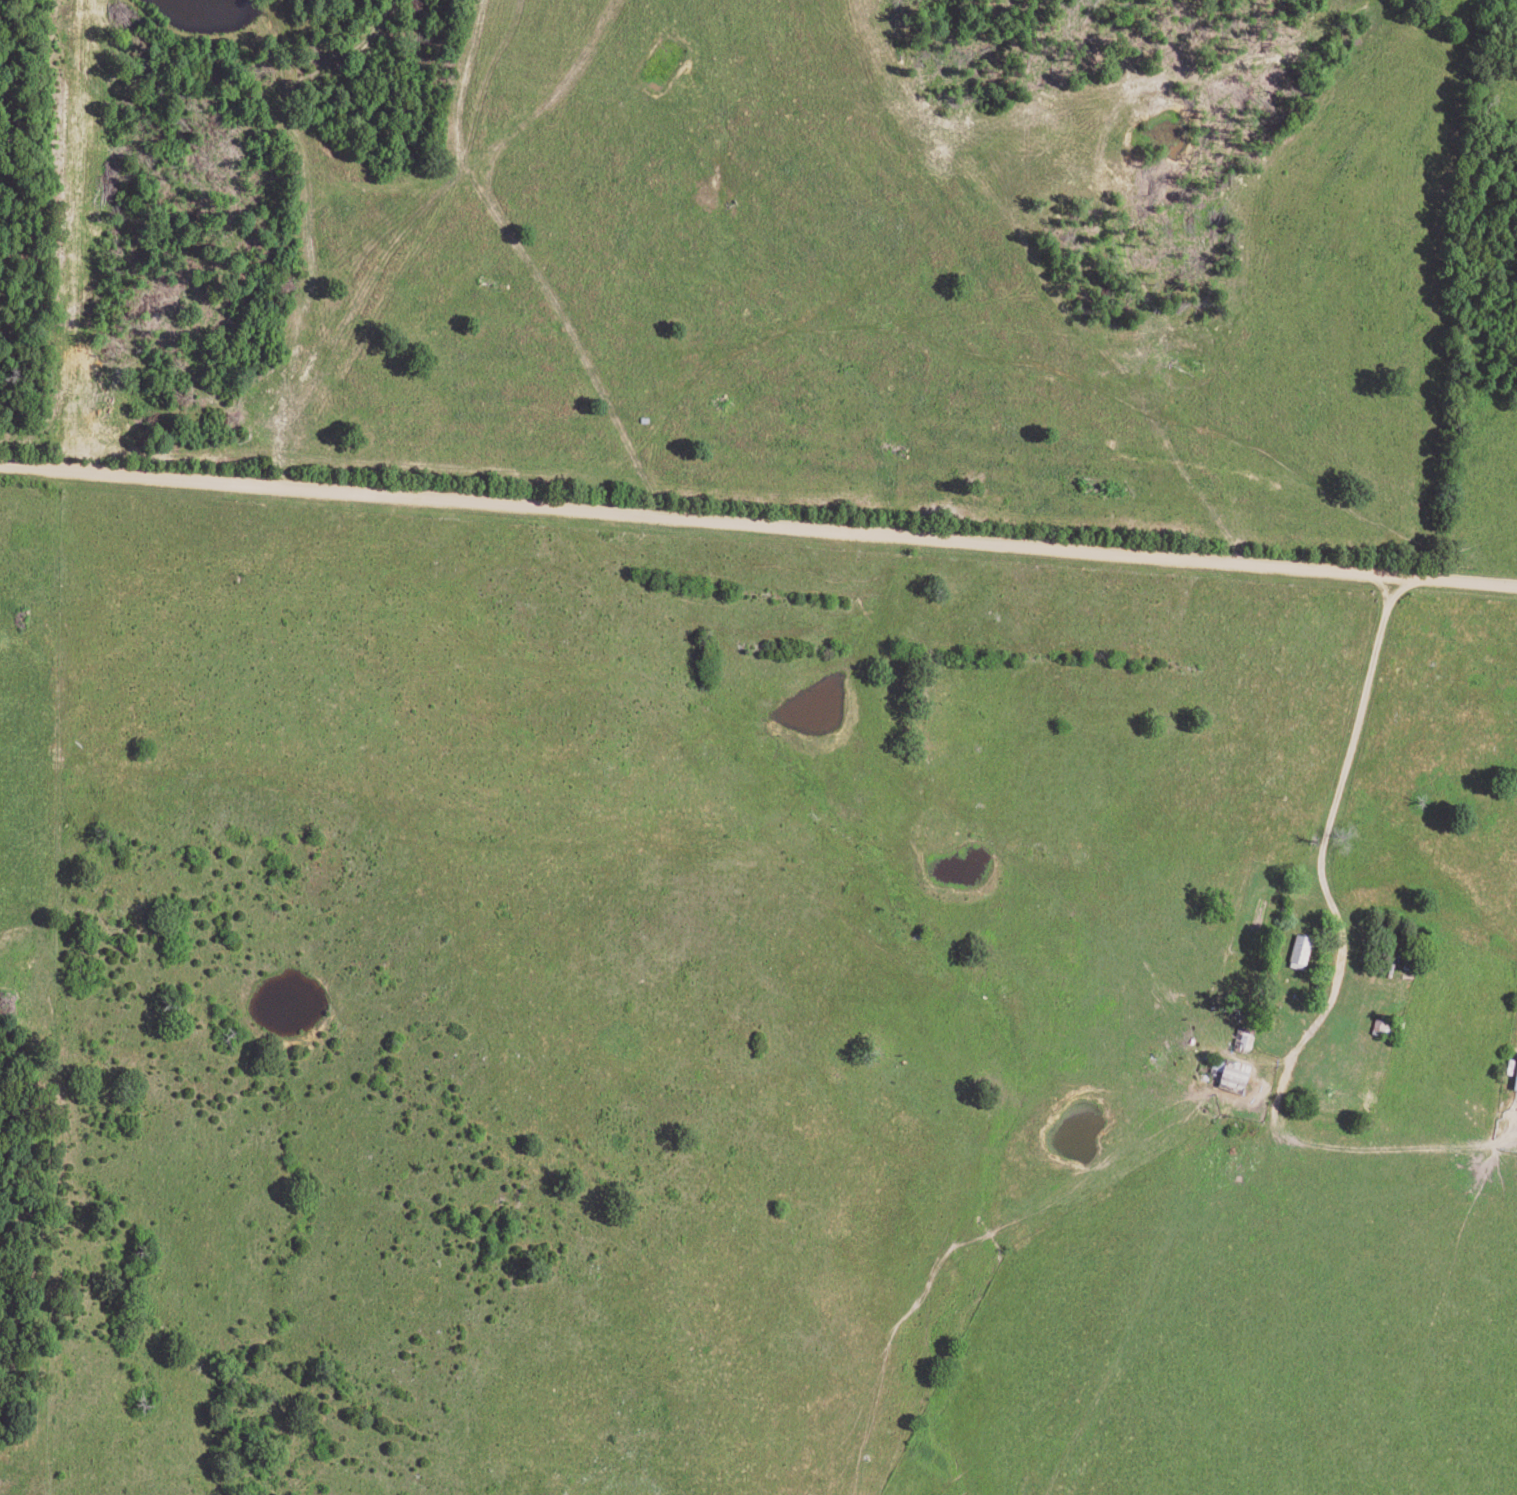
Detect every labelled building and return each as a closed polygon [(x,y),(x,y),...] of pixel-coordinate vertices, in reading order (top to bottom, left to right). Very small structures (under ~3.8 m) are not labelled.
[(1287,960),(1304,963),(1307,939),(1296,937),(1294,946),(1288,946),(1287,960)] [(1516,1091),(1516,1052),(1515,1052),(1509,1090),(1516,1091)] [(1240,1096),(1249,1066),(1221,1059),(1213,1088),(1240,1096)]
